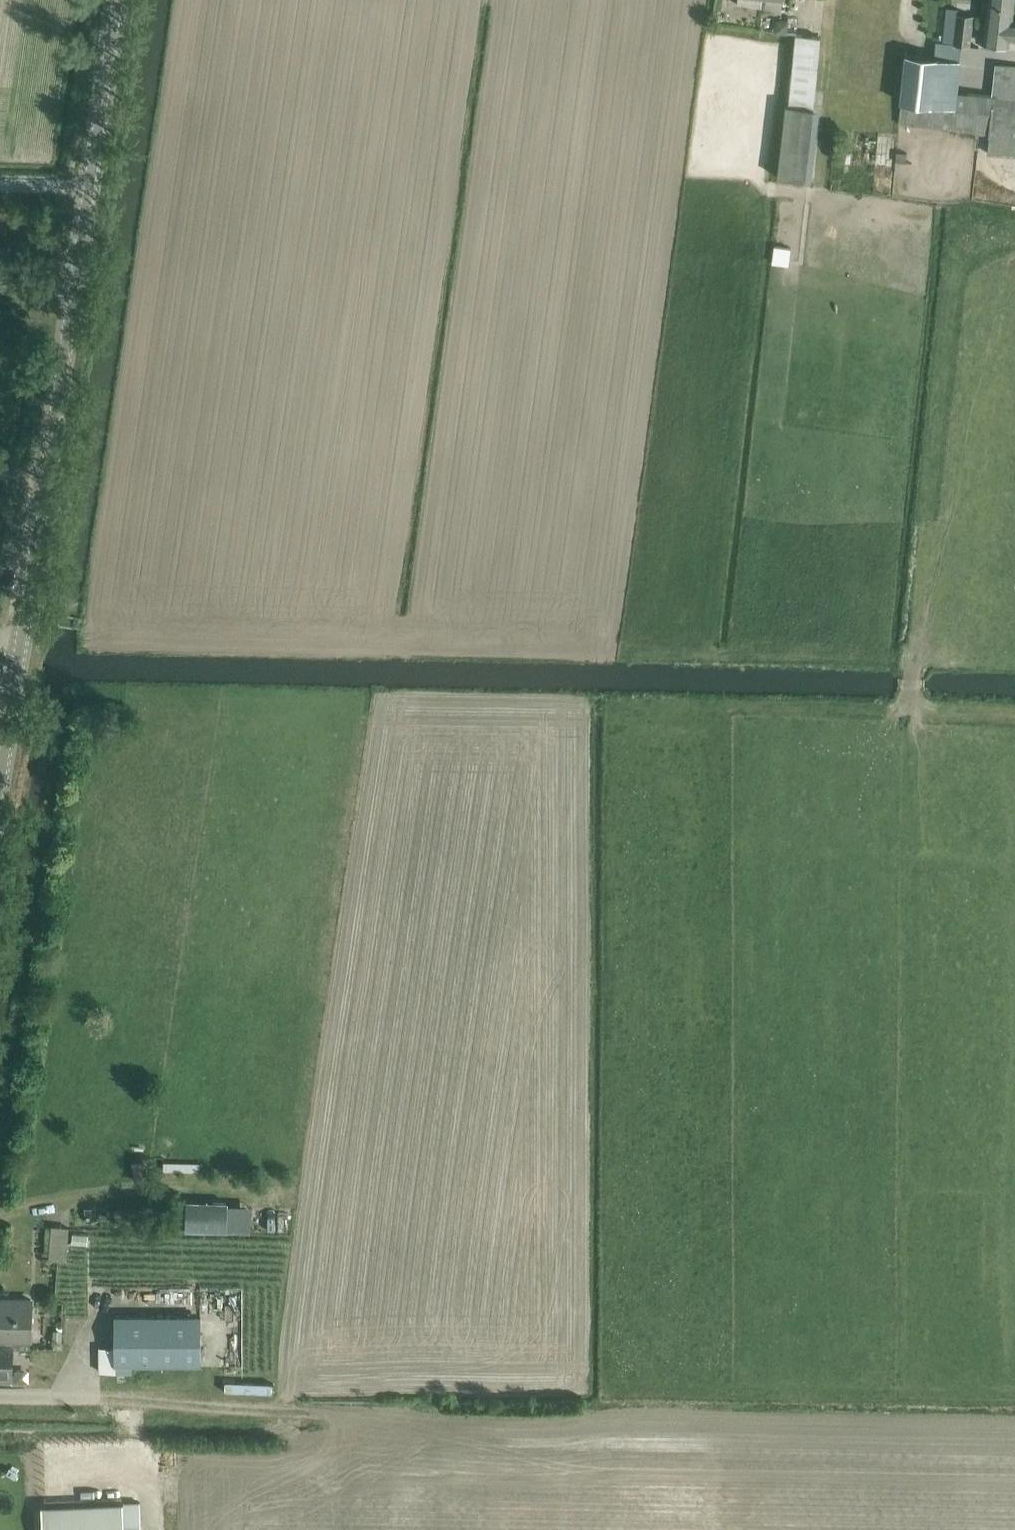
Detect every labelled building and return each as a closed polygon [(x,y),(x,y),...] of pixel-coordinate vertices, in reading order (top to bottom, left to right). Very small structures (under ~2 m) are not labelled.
[(763,8),(780,11),(782,0),(764,0),(763,8)] [(985,42),(1009,44),(1009,38),(1014,39),(1014,19),(1011,19),(1012,10),(1013,0),(989,0),(988,7),(986,27),(985,42)] [(946,10),(942,42),(970,45),(974,15),(956,13),(957,11),(946,10)] [(796,34),(788,105),(813,108),(820,36),(796,34)] [(899,123),(988,132),(986,152),(1014,155),(1014,65),(996,63),(992,95),(969,93),(956,91),(957,80),(959,60),(906,54),(904,74),(899,123)] [(148,1158),(133,1160),(136,1181),(151,1178),(148,1158)] [(253,1231),(254,1202),(190,1200),(189,1229),(253,1231)] [(53,1224),(52,1256),(70,1257),(71,1225),(53,1224)] [(0,1299),(0,1346),(12,1347),(12,1348),(30,1348),(30,1299),(0,1299)] [(116,1363),(201,1363),(201,1317),(115,1318),(115,1347),(100,1347),(100,1371),(116,1371),(116,1363)] [(12,1379),(12,1348),(12,1347),(0,1346),(0,1378),(12,1379)] [(123,1503),(61,1505),(41,1506),(42,1529),(141,1529),(140,1502),(123,1503)]
